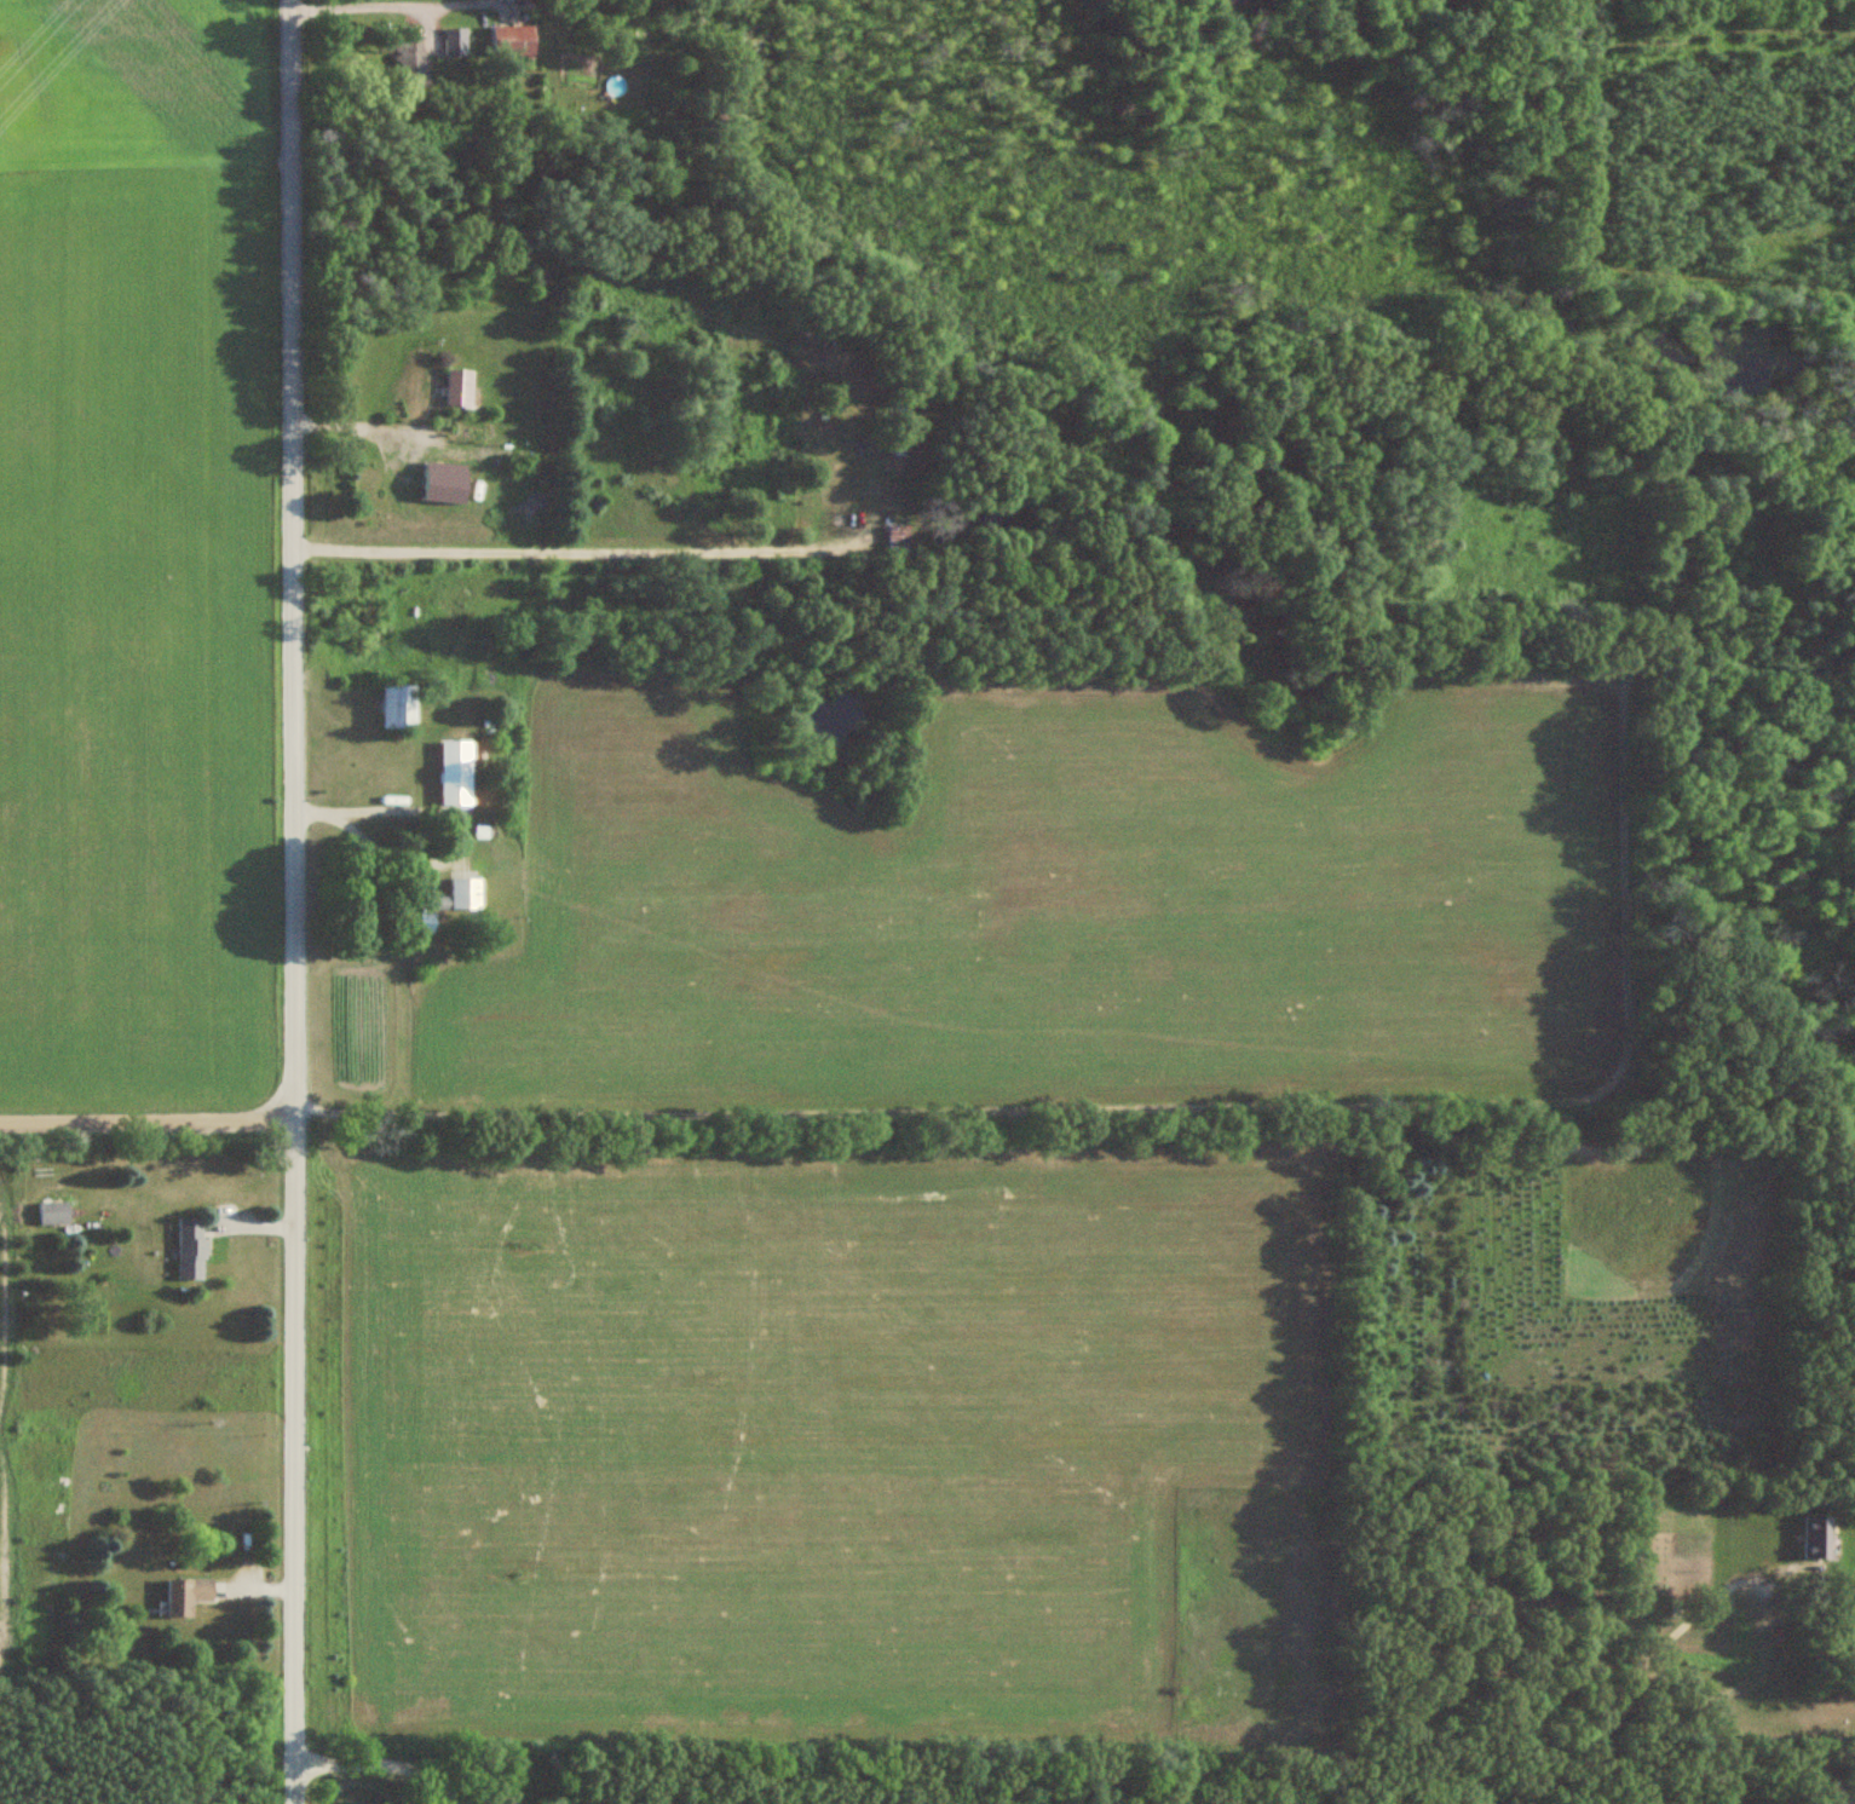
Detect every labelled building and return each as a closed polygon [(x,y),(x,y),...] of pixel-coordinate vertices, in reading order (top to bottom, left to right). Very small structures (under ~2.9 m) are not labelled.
[(534,27),(492,27),(492,56),(534,56),(534,27)] [(467,28),(445,28),(445,56),(467,56),(467,28)] [(429,86),(422,38),(397,41),(404,89),(429,86)] [(471,405),(471,370),(446,370),(446,405),(471,405)] [(888,567),(909,567),(909,525),(888,525),(888,567)] [(414,727),(414,684),(382,684),(382,727),(414,727)] [(441,804),(470,804),(470,741),(441,741),(441,804)] [(434,932),(434,909),(483,910),(484,878),(450,878),(450,897),(405,896),(404,932),(434,932)] [(68,1203),(39,1203),(39,1225),(68,1225),(68,1203)] [(204,1281),(204,1220),(178,1220),(178,1281),(204,1281)] [(1804,1560),(1832,1560),(1832,1517),(1804,1517),(1804,1560)] [(168,1617),(194,1617),(194,1602),(214,1602),(214,1579),(168,1579),(168,1617)]
